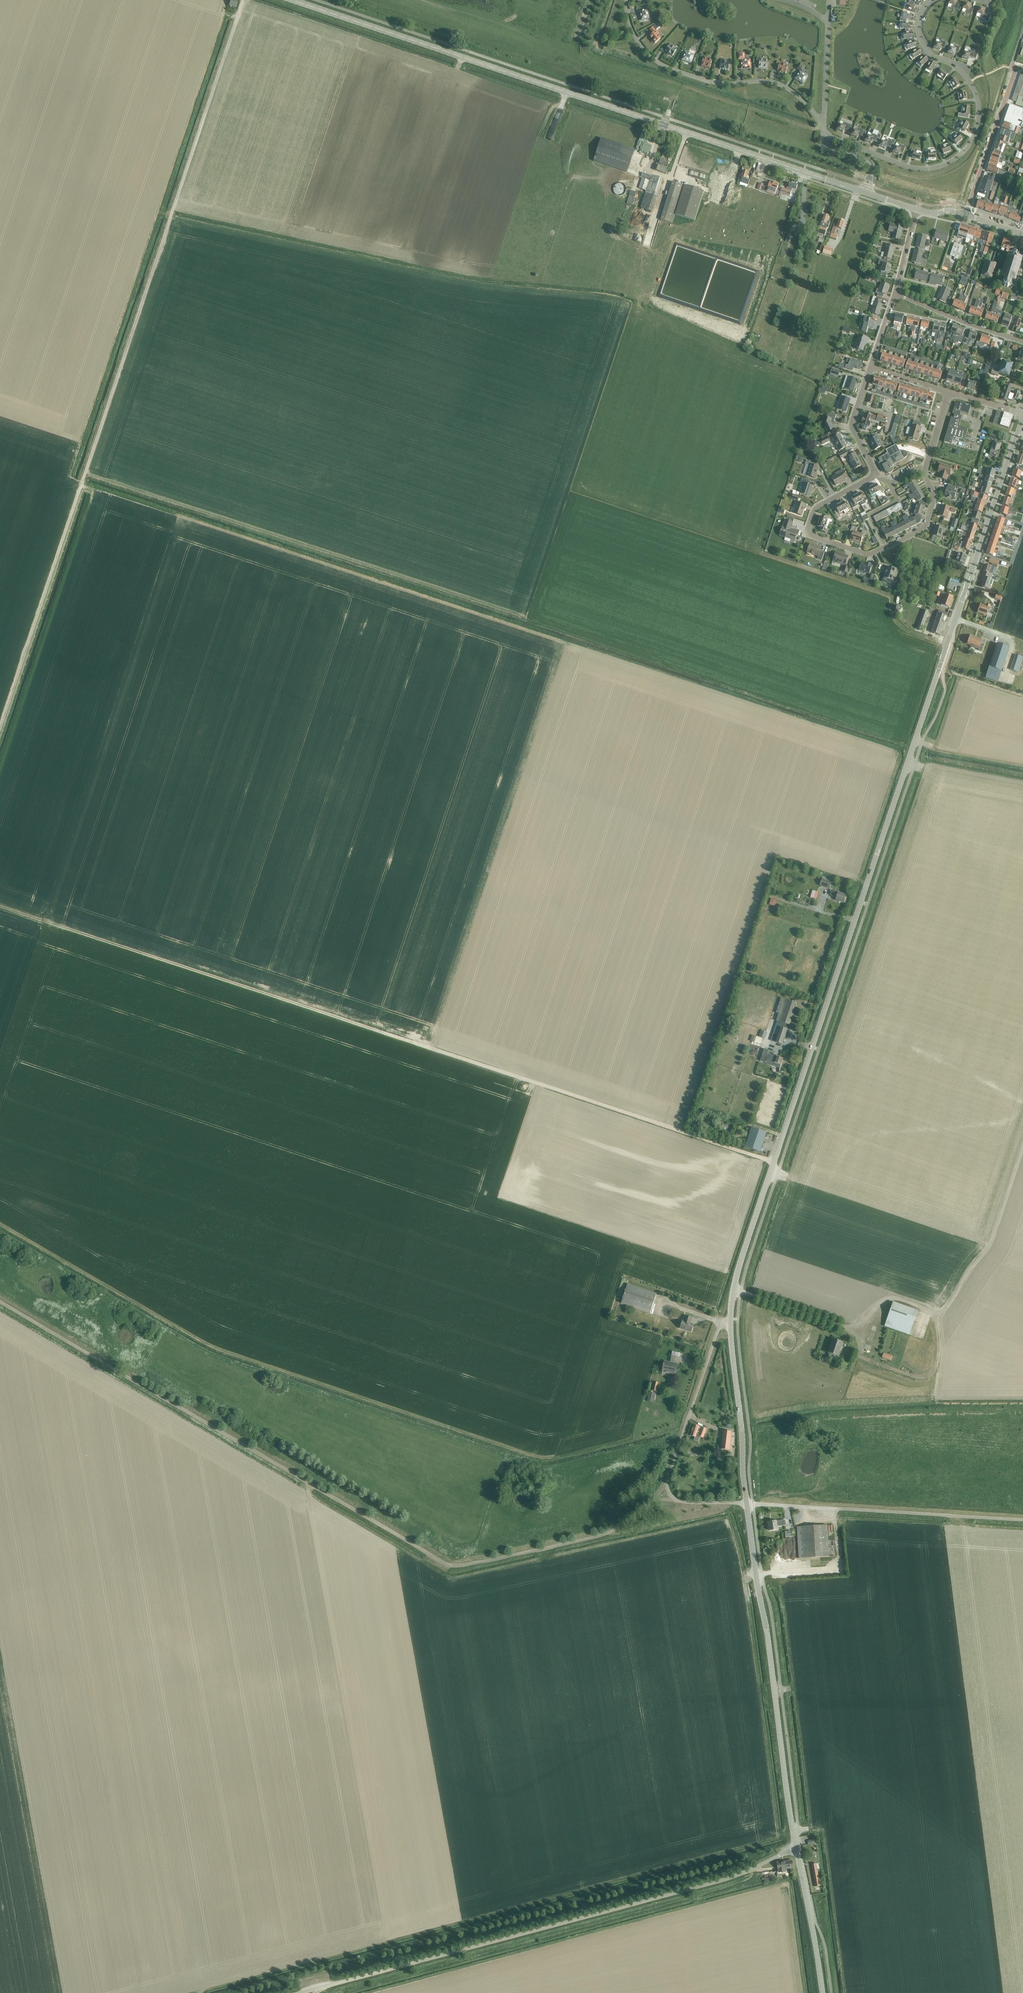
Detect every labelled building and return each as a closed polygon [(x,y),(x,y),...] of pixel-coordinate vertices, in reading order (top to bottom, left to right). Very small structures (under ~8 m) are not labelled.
[(948,7),(957,10),(960,11),(961,7),(958,6),(959,5),(956,3),(957,0),(950,0),(948,7)] [(906,2),(903,8),(904,8),(915,13),(916,10),(914,9),(915,6),(914,6),(915,4),(910,1),(909,4),(906,2)] [(971,5),(965,3),(962,12),(971,15),(973,9),(970,8),(971,5)] [(988,22),(991,15),(984,13),(985,10),(979,8),(976,17),(985,20),(985,21),(988,22)] [(648,10),(640,12),(642,20),(649,18),(648,15),(652,14),(650,9),(648,10)] [(901,18),(900,21),(906,22),(906,20),(911,21),(911,17),(913,18),(914,15),(902,12),(900,18),(901,18)] [(653,34),(650,37),(655,43),(660,39),(657,35),(659,34),(657,31),(656,30),(660,27),(657,24),(653,28),(656,32),(653,34)] [(946,43),(936,40),(933,49),(940,51),(941,47),(944,48),(945,47),(946,43)] [(915,41),(903,45),(906,51),(915,47),(914,44),(916,43),(915,41)] [(673,46),(670,44),(666,51),(668,53),(670,55),(673,56),(676,50),(674,49),(674,48),(672,47),(673,46)] [(960,48),(951,44),(948,53),(954,55),(955,52),(958,53),(960,48)] [(919,48),(909,55),(912,60),(921,54),(919,52),(921,51),(919,48)] [(965,49),(962,58),(968,60),(969,57),(976,59),(978,52),(975,50),(974,52),(965,49)] [(686,51),(683,60),(691,64),(694,56),(689,54),(689,53),(686,51)] [(744,53),(738,53),(739,60),(741,59),(742,68),(750,68),(749,61),(749,59),(744,59),(744,53)] [(925,55),(916,64),(920,68),(928,61),(925,58),(927,57),(925,55)] [(704,57),(702,65),(710,67),(712,61),(707,59),(708,58),(704,57)] [(763,59),(760,58),(760,59),(757,58),(756,62),(759,62),(759,67),(767,68),(768,61),(763,61),(763,59)] [(724,61),(721,60),(720,69),(723,69),(723,70),(725,70),(726,70),(728,70),(729,63),(726,63),(726,62),(724,62),(724,61)] [(932,60),(925,71),(930,74),(933,69),(935,66),(936,65),(933,63),(934,62),(932,60)] [(785,73),(788,67),(785,66),(783,65),(784,63),(777,61),(776,64),(779,65),(778,71),(780,72),(783,73),(783,72),(785,73)] [(802,72),(805,68),(800,64),(797,69),(801,71),(796,78),(803,83),(807,77),(803,74),(804,73),(802,72)] [(937,76),(943,81),(948,74),(942,69),(937,76)] [(955,78),(949,83),(953,90),(960,85),(955,78)] [(965,92),(957,94),(959,101),(967,100),(965,92)] [(1019,128),(1020,128),(1021,128),(1022,128),(1022,109),(1010,105),(1004,122),(1019,128)] [(969,115),(970,107),(962,106),(961,114),(958,114),(958,117),(968,119),(969,115)] [(969,124),(962,120),(958,127),(961,129),(965,131),(969,124)] [(840,121),(837,130),(843,133),(844,129),(847,131),(848,130),(851,131),(853,126),(850,125),(840,121)] [(1019,128),(1004,122),(1002,128),(1013,132),(1017,133),(1019,128)] [(858,135),(861,136),(864,137),(866,132),(854,127),(851,136),(857,138),(858,135)] [(1008,139),(1010,140),(1013,141),(1015,134),(1001,129),(999,136),(1008,139)] [(878,143),(881,135),(878,134),(877,136),(868,132),(865,141),(871,144),(872,140),(878,143)] [(962,139),(957,133),(951,138),(956,144),(962,139)] [(1008,139),(999,136),(997,142),(1003,144),(1005,145),(1008,146),(1010,140),(1008,139)] [(891,142),(882,138),(879,147),(885,149),(886,146),(892,148),(895,141),(892,140),(891,142)] [(601,139),(594,161),(627,172),(635,150),(601,139)] [(997,142),(994,150),(1000,153),(1002,148),(1004,149),(1005,145),(1003,144),(997,142)] [(951,151),(948,143),(940,146),(943,154),(951,151)] [(896,144),(893,152),(899,155),(900,151),(903,153),(905,147),(896,144)] [(912,158),(920,160),(922,153),(915,150),(914,151),(913,156),(912,158)] [(928,150),(925,151),(926,154),(928,154),(928,159),(936,158),(936,150),(928,150)] [(993,152),(991,158),(1003,162),(1003,160),(1005,154),(1000,153),(994,150),(993,152)] [(665,174),(669,162),(661,159),(659,164),(656,163),(654,170),(665,174)] [(998,164),(990,161),(988,165),(989,165),(997,168),(1001,170),(1002,166),(998,164)] [(997,168),(989,165),(987,171),(997,174),(999,170),(1000,171),(1001,170),(997,168)] [(739,177),(737,184),(747,187),(749,181),(746,179),(748,172),(744,171),(741,178),(739,177)] [(658,197),(663,180),(642,173),(641,177),(650,180),(650,181),(642,179),(639,189),(646,191),(641,208),(646,210),(649,202),(651,195),(658,197)] [(979,189),(977,193),(985,196),(988,197),(989,193),(990,192),(995,175),(991,174),(990,177),(988,176),(986,180),(982,179),(979,189)] [(759,183),(757,189),(761,190),(766,192),(770,194),(774,195),(776,189),(777,189),(779,184),(770,181),(768,188),(763,186),(763,184),(759,183)] [(672,182),(661,221),(672,224),(675,215),(684,186),(672,182)] [(795,195),(797,186),(789,184),(788,188),(787,187),(786,190),(780,187),(777,196),(781,198),(783,194),(790,197),(791,193),(795,195)] [(684,186),(675,215),(695,221),(704,192),(684,186)] [(631,191),(626,204),(631,205),(636,192),(631,191)] [(986,203),(987,199),(988,197),(985,196),(984,200),(985,200),(984,202),(978,200),(976,207),(975,208),(983,210),(986,203)] [(993,205),(990,213),(998,215),(1001,208),(1000,208),(1001,207),(1002,203),(994,201),(993,205)] [(1007,209),(1005,218),(1008,219),(1012,210),(1013,206),(1011,206),(1013,202),(1010,202),(1009,206),(1007,209)] [(993,205),(986,203),(983,210),(990,213),(993,205)] [(1001,208),(998,215),(1005,218),(1007,209),(1009,206),(1005,205),(1002,203),(1001,207),(1000,208),(1001,208)] [(1012,210),(1008,219),(1016,221),(1019,213),(1019,212),(1012,210)] [(824,215),(818,234),(825,236),(827,228),(828,229),(830,222),(827,221),(829,217),(824,215)] [(839,220),(837,226),(834,225),(831,233),(834,234),(836,228),(842,230),(844,222),(839,220)] [(900,240),(903,227),(895,225),(891,224),(889,231),(893,232),(892,238),(900,240)] [(961,225),(958,234),(957,236),(966,239),(966,238),(967,235),(966,235),(967,234),(967,235),(970,228),(961,225)] [(971,243),(976,229),(970,228),(967,235),(967,234),(966,235),(967,235),(966,238),(970,240),(969,242),(968,245),(970,246),(971,243)] [(982,231),(976,229),(971,243),(973,243),(975,238),(976,238),(975,242),(978,243),(978,242),(982,231)] [(940,240),(943,232),(937,230),(936,233),(935,232),(933,238),(940,240)] [(978,243),(981,244),(980,246),(982,246),(980,252),(981,252),(980,256),(982,257),(983,253),(989,234),(982,231),(978,242),(978,243)] [(943,232),(940,240),(947,242),(949,237),(948,236),(948,234),(943,232)] [(917,241),(925,243),(927,235),(921,234),(921,235),(918,234),(917,241)] [(994,235),(989,234),(983,253),(987,254),(989,246),(987,245),(988,243),(991,244),(994,235)] [(1004,238),(1001,247),(1009,249),(1011,241),(1004,238)] [(925,243),(917,241),(915,247),(918,248),(918,249),(923,250),(925,243)] [(961,255),(963,246),(954,243),(952,250),(950,255),(954,257),(953,260),(958,261),(961,255)] [(882,252),(881,257),(883,257),(892,259),(894,250),(895,250),(896,247),(886,244),(884,253),(882,252)] [(824,247),(822,254),(831,256),(833,250),(824,247)] [(923,250),(918,249),(918,250),(915,249),(913,256),(922,258),(923,250)] [(1022,258),(1018,257),(1013,255),(1012,255),(1009,254),(1008,254),(1008,255),(1007,257),(1006,257),(1007,258),(1006,262),(1005,261),(1005,262),(1006,262),(1004,266),(1004,267),(1003,271),(1002,271),(1003,272),(1002,275),(1001,275),(1001,276),(1000,282),(1003,283),(1003,284),(1004,283),(1005,286),(1004,286),(1005,286),(1007,287),(1008,287),(1010,286),(1011,286),(1010,285),(1017,287),(1018,282),(1015,281),(1016,281),(1016,280),(1017,276),(1018,276),(1017,275),(1018,271),(1019,272),(1019,271),(1018,271),(1020,267),(1021,266),(1020,266),(1021,262),(1022,262),(1022,261),(1021,261),(1022,258)] [(922,258),(913,256),(912,262),(915,262),(914,264),(920,265),(922,258)] [(883,266),(880,275),(886,277),(887,273),(889,274),(892,266),(886,264),(887,262),(879,260),(878,265),(883,266)] [(944,261),(941,270),(948,272),(950,264),(948,262),(944,261)] [(992,279),(997,265),(986,261),(981,275),(992,279)] [(921,280),(923,272),(915,270),(914,275),(915,276),(915,278),(921,280)] [(923,272),(921,280),(927,282),(927,279),(929,279),(930,274),(923,272)] [(937,276),(930,274),(929,279),(930,280),(929,282),(935,284),(937,276)] [(945,278),(937,276),(935,284),(941,285),(942,283),(944,283),(945,278)] [(877,289),(876,293),(878,294),(878,295),(883,297),(884,294),(885,294),(889,285),(882,282),(879,289),(877,289)] [(942,287),(940,293),(948,296),(951,289),(945,287),(945,288),(942,287)] [(948,296),(940,293),(937,299),(940,300),(939,301),(945,303),(948,296)] [(960,294),(957,301),(955,300),(952,307),(958,309),(961,303),(964,296),(960,294)] [(961,303),(958,309),(964,312),(967,305),(964,304),(967,297),(964,296),(961,303)] [(872,302),(871,305),(873,306),(871,313),(878,315),(882,305),(880,304),(881,301),(876,299),(874,303),(872,302)] [(976,299),(973,308),(971,307),(969,314),(975,316),(977,309),(980,301),(976,299)] [(980,301),(977,309),(975,316),(981,318),(983,312),(980,310),(983,302),(980,301)] [(991,322),(996,306),(997,303),(994,302),(990,314),(987,313),(985,320),(991,322)] [(996,306),(991,322),(997,324),(999,318),(1000,318),(1002,312),(998,311),(999,307),(996,306)] [(1005,314),(1002,325),(1009,327),(1011,319),(1012,316),(1005,314)] [(895,315),(894,322),(902,324),(903,317),(895,315)] [(872,328),(874,323),(869,321),(870,318),(864,316),(861,322),(864,323),(862,330),(866,331),(868,326),(872,328)] [(913,337),(915,326),(918,327),(920,320),(914,319),(912,326),(911,332),(910,336),(913,337)] [(934,324),(932,333),(935,334),(935,337),(934,341),(937,342),(937,340),(937,339),(938,338),(939,332),(940,325),(934,324)] [(937,339),(937,340),(940,340),(941,337),(944,337),(946,326),(940,325),(939,332),(938,338),(937,339)] [(959,328),(954,325),(951,332),(954,333),(951,340),(954,341),(959,328)] [(961,343),(965,334),(964,334),(965,330),(959,328),(954,341),(953,342),(955,343),(958,342),(958,341),(961,343)] [(965,337),(963,343),(969,345),(969,344),(970,343),(973,344),(975,341),(977,334),(970,332),(968,339),(965,337)] [(867,342),(869,338),(859,335),(855,348),(863,351),(866,341),(867,342)] [(990,342),(991,339),(982,336),(980,341),(977,340),(975,346),(983,348),(985,344),(989,345),(991,346),(991,348),(994,349),(995,343),(992,342),(992,343),(990,342)] [(886,363),(888,356),(883,354),(880,361),(886,363)] [(914,364),(911,371),(917,373),(919,365),(916,364),(918,360),(919,360),(920,358),(916,356),(915,359),(913,363),(914,364)] [(846,362),(849,363),(848,366),(846,365),(845,368),(852,370),(854,367),(860,370),(862,363),(848,358),(846,362)] [(905,361),(900,359),(897,366),(903,368),(905,361)] [(1009,377),(1013,365),(1002,361),(999,372),(992,369),(991,374),(998,376),(998,374),(1009,377)] [(914,364),(913,363),(908,362),(905,369),(911,371),(914,364)] [(930,369),(928,376),(934,378),(938,364),(934,362),(933,364),(935,365),(934,370),(930,369)] [(943,365),(938,364),(934,378),(940,380),(942,373),(938,372),(940,367),(942,368),(943,365)] [(943,380),(953,383),(955,375),(956,372),(950,370),(950,369),(947,368),(943,380)] [(980,370),(978,378),(977,381),(974,380),(973,383),(969,382),(967,388),(974,390),(976,383),(979,384),(983,371),(980,370)] [(955,375),(953,383),(960,385),(961,380),(964,380),(966,374),(963,373),(956,371),(956,372),(955,375)] [(853,391),(857,380),(849,377),(845,388),(853,391)] [(878,386),(881,379),(875,377),(872,384),(876,385),(875,390),(872,389),(871,392),(876,393),(877,391),(878,386)] [(886,381),(881,379),(878,386),(884,388),(886,381)] [(892,382),(890,389),(896,391),(898,384),(892,382)] [(904,394),(906,386),(900,385),(898,392),(904,394)] [(1018,401),(1021,394),(1014,392),(1013,395),(1010,393),(1012,388),(1005,386),(1001,400),(1007,402),(1008,399),(1012,400),(1012,399),(1018,401)] [(923,392),(921,399),(927,400),(929,393),(923,392)] [(929,393),(927,400),(932,402),(935,395),(929,393)] [(849,403),(850,399),(841,396),(840,401),(838,408),(845,411),(848,403),(849,403)] [(954,437),(961,439),(964,440),(968,429),(959,426),(962,416),(960,416),(961,412),(968,414),(971,406),(960,403),(960,404),(955,402),(952,414),(954,414),(953,418),(951,417),(943,442),(951,444),(954,437)] [(1009,429),(1013,416),(1004,413),(997,411),(992,423),(1009,429)] [(830,413),(827,423),(831,431),(835,429),(836,430),(839,428),(836,422),(838,417),(836,416),(836,415),(830,413)] [(863,417),(861,424),(862,424),(861,427),(862,427),(862,429),(865,430),(867,426),(869,426),(871,419),(874,420),(876,417),(865,413),(864,417),(863,417)] [(908,427),(905,434),(909,435),(909,438),(911,439),(912,440),(913,441),(915,440),(917,440),(921,428),(912,425),(911,428),(908,427)] [(839,450),(846,446),(840,434),(832,438),(839,450)] [(882,446),(876,436),(869,440),(874,450),(882,446)] [(998,452),(1001,444),(994,441),(989,455),(998,458),(1000,452),(998,452)] [(904,459),(905,458),(906,458),(906,457),(907,456),(907,455),(907,454),(907,453),(906,452),(905,452),(905,451),(904,451),(903,451),(902,451),(900,452),(900,451),(899,452),(897,449),(898,448),(896,445),(886,450),(887,453),(885,455),(878,458),(880,462),(878,463),(882,471),(884,470),(885,472),(886,473),(888,474),(890,474),(891,473),(892,472),(892,470),(892,468),(891,466),(904,459)] [(855,453),(848,457),(851,463),(853,466),(854,465),(856,468),(861,465),(855,453)] [(815,478),(819,467),(810,464),(811,461),(807,460),(805,465),(806,465),(803,474),(806,475),(815,478)] [(941,473),(939,478),(946,480),(947,475),(949,475),(952,467),(940,464),(938,472),(941,473)] [(1022,469),(1016,467),(1015,470),(1014,470),(1012,476),(1019,479),(1020,476),(1022,477),(1022,469)] [(985,476),(993,479),(996,471),(988,468),(985,476)] [(847,477),(843,469),(835,473),(836,475),(832,478),(836,485),(842,482),(842,483),(846,481),(844,479),(847,477)] [(980,474),(979,474),(978,477),(985,479),(984,482),(991,484),(993,479),(985,476),(980,474)] [(812,490),(813,486),(809,484),(810,481),(802,478),(801,482),(804,483),(801,493),(809,496),(811,489),(812,490)] [(1021,482),(1019,481),(1011,478),(1009,486),(1014,488),(1015,485),(1017,486),(1018,484),(1020,485),(1021,482)] [(910,490),(917,486),(914,480),(903,487),(904,489),(907,488),(906,487),(908,486),(910,490)] [(872,487),(875,494),(877,496),(884,492),(881,486),(878,488),(876,484),(872,487)] [(991,487),(980,484),(980,486),(982,487),(980,493),(988,496),(991,487)] [(947,496),(947,498),(951,499),(951,498),(954,499),(956,492),(954,491),(956,487),(948,485),(947,489),(946,489),(944,495),(947,496)] [(917,486),(910,490),(912,495),(911,495),(908,496),(909,498),(921,492),(917,486)] [(875,494),(872,487),(867,489),(869,493),(866,494),(871,502),(873,501),(871,496),(875,494)] [(1008,488),(1006,495),(1011,497),(1010,499),(1013,500),(1014,495),(1016,490),(1008,488)] [(921,492),(909,498),(911,501),(913,499),(914,498),(917,502),(924,498),(921,492)] [(860,493),(855,495),(859,502),(861,506),(866,504),(865,502),(868,500),(865,495),(862,497),(860,493)] [(972,496),(971,497),(986,502),(987,496),(981,494),(978,493),(977,496),(975,496),(975,497),(972,496)] [(859,502),(855,495),(851,498),(853,502),(850,503),(853,508),(858,506),(857,504),(859,502)] [(984,507),(985,502),(971,497),(970,501),(974,502),(974,501),(977,502),(976,505),(984,507)] [(1011,505),(1013,500),(1010,499),(1005,497),(1002,505),(1008,507),(1009,504),(1011,505)] [(926,502),(924,498),(917,502),(919,504),(918,506),(925,508),(924,508),(926,502)] [(805,509),(806,505),(797,502),(794,513),(802,516),(804,508),(805,509)] [(839,504),(843,511),(845,514),(849,511),(849,512),(852,511),(849,504),(846,505),(844,502),(839,504)] [(984,507),(976,505),(969,503),(968,506),(972,507),(975,508),(974,511),(982,513),(984,507)] [(843,511),(839,504),(835,507),(837,510),(834,512),(838,519),(841,517),(840,516),(842,514),(841,513),(843,511)] [(941,509),(939,516),(947,518),(950,508),(941,505),(940,508),(941,509)] [(1006,516),(1008,513),(1015,515),(1017,512),(1002,507),(999,514),(1006,516)] [(979,521),(981,514),(967,509),(966,514),(968,515),(969,512),(973,514),(972,518),(979,521)] [(819,522),(826,524),(827,521),(831,522),(832,520),(830,520),(831,517),(825,515),(824,518),(820,517),(819,522)] [(916,525),(913,518),(912,517),(908,519),(908,518),(907,515),(904,516),(910,528),(916,525)] [(915,517),(913,518),(916,525),(916,524),(920,523),(922,517),(915,515),(915,517)] [(910,528),(904,516),(902,517),(903,520),(904,520),(905,521),(901,523),(904,531),(910,528)] [(998,518),(996,524),(1003,526),(1005,527),(1009,528),(1009,527),(1009,526),(1006,525),(1008,521),(998,518)] [(794,540),(797,531),(790,529),(793,522),(785,519),(783,526),(782,526),(779,535),(794,540)] [(966,526),(965,527),(976,531),(978,525),(979,522),(972,520),(970,526),(967,525),(967,526),(966,526)] [(904,531),(901,523),(896,525),(896,524),(895,521),(893,522),(899,534),(904,531)] [(826,524),(819,522),(817,527),(821,528),(820,531),(826,533),(828,525),(826,525),(826,524)] [(899,534),(893,522),(890,523),(892,526),(893,527),(889,529),(893,537),(899,534)] [(996,524),(994,530),(1001,532),(1004,533),(1005,530),(1008,531),(1009,528),(1005,527),(1003,526),(996,524)] [(855,542),(858,533),(855,532),(857,528),(852,526),(850,533),(852,534),(850,540),(855,542)] [(935,526),(932,535),(941,538),(944,529),(935,526)] [(976,531),(965,527),(962,526),(961,529),(965,530),(965,529),(969,530),(967,534),(974,536),(976,531)] [(883,527),(881,528),(887,540),(893,537),(889,529),(888,529),(885,531),(885,529),(883,527)] [(1001,532),(994,530),(992,536),(999,538),(1001,539),(1004,540),(1006,541),(1012,543),(1013,540),(1007,538),(1006,538),(999,536),(1001,532)] [(861,534),(858,533),(855,542),(860,544),(863,537),(865,538),(867,532),(862,531),(861,534)] [(974,536),(967,534),(960,531),(959,534),(966,537),(966,539),(972,541),(974,536)] [(999,538),(992,536),(990,542),(997,544),(999,538)] [(959,547),(969,550),(972,541),(966,539),(965,539),(962,548),(959,547)] [(990,542),(988,548),(995,550),(997,544),(990,542)] [(821,560),(824,552),(820,551),(821,548),(809,544),(807,552),(818,556),(817,559),(821,560)] [(988,548),(986,554),(993,556),(994,553),(1000,555),(1004,557),(1005,554),(1002,553),(1001,552),(997,551),(995,550),(988,548)] [(845,565),(848,557),(835,553),(833,561),(845,565)] [(958,553),(955,561),(960,562),(960,563),(965,564),(968,556),(958,553)] [(985,565),(983,572),(992,575),(995,575),(996,570),(996,568),(999,562),(990,559),(989,563),(992,564),(991,567),(985,565)] [(865,564),(861,562),(859,570),(869,574),(871,566),(871,565),(865,563),(865,564)] [(893,581),(896,569),(887,566),(883,578),(888,579),(887,582),(891,584),(892,581),(893,581)] [(992,575),(983,572),(980,580),(984,581),(982,587),(989,590),(991,585),(989,585),(990,580),(992,575)] [(949,608),(953,598),(944,595),(943,598),(942,598),(941,601),(942,601),(941,605),(949,608)] [(994,614),(996,608),(986,605),(986,606),(980,604),(977,613),(987,616),(988,612),(994,614)] [(898,606),(897,606),(896,607),(895,608),(895,609),(895,610),(895,611),(895,612),(896,613),(897,614),(898,614),(899,614),(900,614),(901,613),(902,613),(902,612),(902,611),(903,611),(903,610),(903,609),(902,609),(902,608),(902,607),(901,607),(901,606),(900,606),(899,606),(898,606)] [(923,628),(929,612),(923,610),(918,626),(923,628)] [(946,617),(947,614),(939,611),(938,614),(937,614),(931,633),(940,636),(947,617),(946,617)] [(967,640),(967,642),(968,643),(967,644),(971,646),(971,647),(979,649),(978,651),(982,652),(983,647),(980,646),(981,644),(984,646),(986,640),(982,639),(982,640),(974,637),(973,636),(971,636),(970,636),(969,640),(967,640)] [(997,644),(989,668),(985,678),(998,682),(1009,648),(997,644)] [(1010,670),(1019,673),(1022,659),(1022,657),(1015,655),(1010,670)] [(829,888),(831,882),(822,879),(820,885),(829,888)] [(844,902),(846,895),(838,892),(831,890),(830,895),(836,897),(836,900),(844,902)] [(772,1037),(771,1040),(783,1044),(796,1004),(781,999),(776,1013),(779,1014),(776,1021),(777,1022),(772,1037)] [(780,1068),(783,1058),(776,1056),(776,1055),(774,1055),(768,1053),(769,1050),(764,1048),(760,1060),(767,1062),(768,1060),(771,1061),(770,1061),(774,1063),(773,1065),(780,1068)] [(693,1118),(691,1125),(697,1127),(699,1120),(693,1118)] [(760,1152),(766,1132),(752,1128),(746,1147),(760,1152)] [(650,1313),(656,1293),(628,1284),(621,1303),(650,1313)] [(910,1335),(918,1311),(893,1302),(885,1326),(910,1335)] [(692,1332),(694,1324),(690,1323),(692,1317),(686,1315),(684,1321),(682,1320),(680,1328),(692,1332)] [(838,1356),(843,1342),(833,1339),(829,1353),(838,1356)] [(678,1364),(679,1357),(671,1355),(670,1362),(664,1361),(662,1371),(675,1374),(677,1364),(678,1364)] [(655,1400),(656,1393),(649,1392),(647,1401),(655,1402),(656,1400),(655,1400)] [(703,1437),(707,1429),(702,1427),(699,1426),(695,1424),(691,1435),(696,1437),(697,1432),(700,1433),(699,1436),(703,1437)] [(731,1432),(724,1431),(722,1449),(729,1450),(731,1432)] [(778,1526),(786,1525),(785,1519),(776,1520),(773,1520),(773,1521),(768,1521),(769,1526),(768,1527),(768,1530),(769,1530),(778,1529),(778,1526)] [(799,1559),(830,1557),(828,1525),(797,1527),(799,1559)] [(785,1867),(792,1866),(792,1860),(777,1861),(778,1872),(786,1871),(785,1867)] [(820,1886),(818,1874),(816,1863),(811,1864),(815,1887),(820,1886)]
